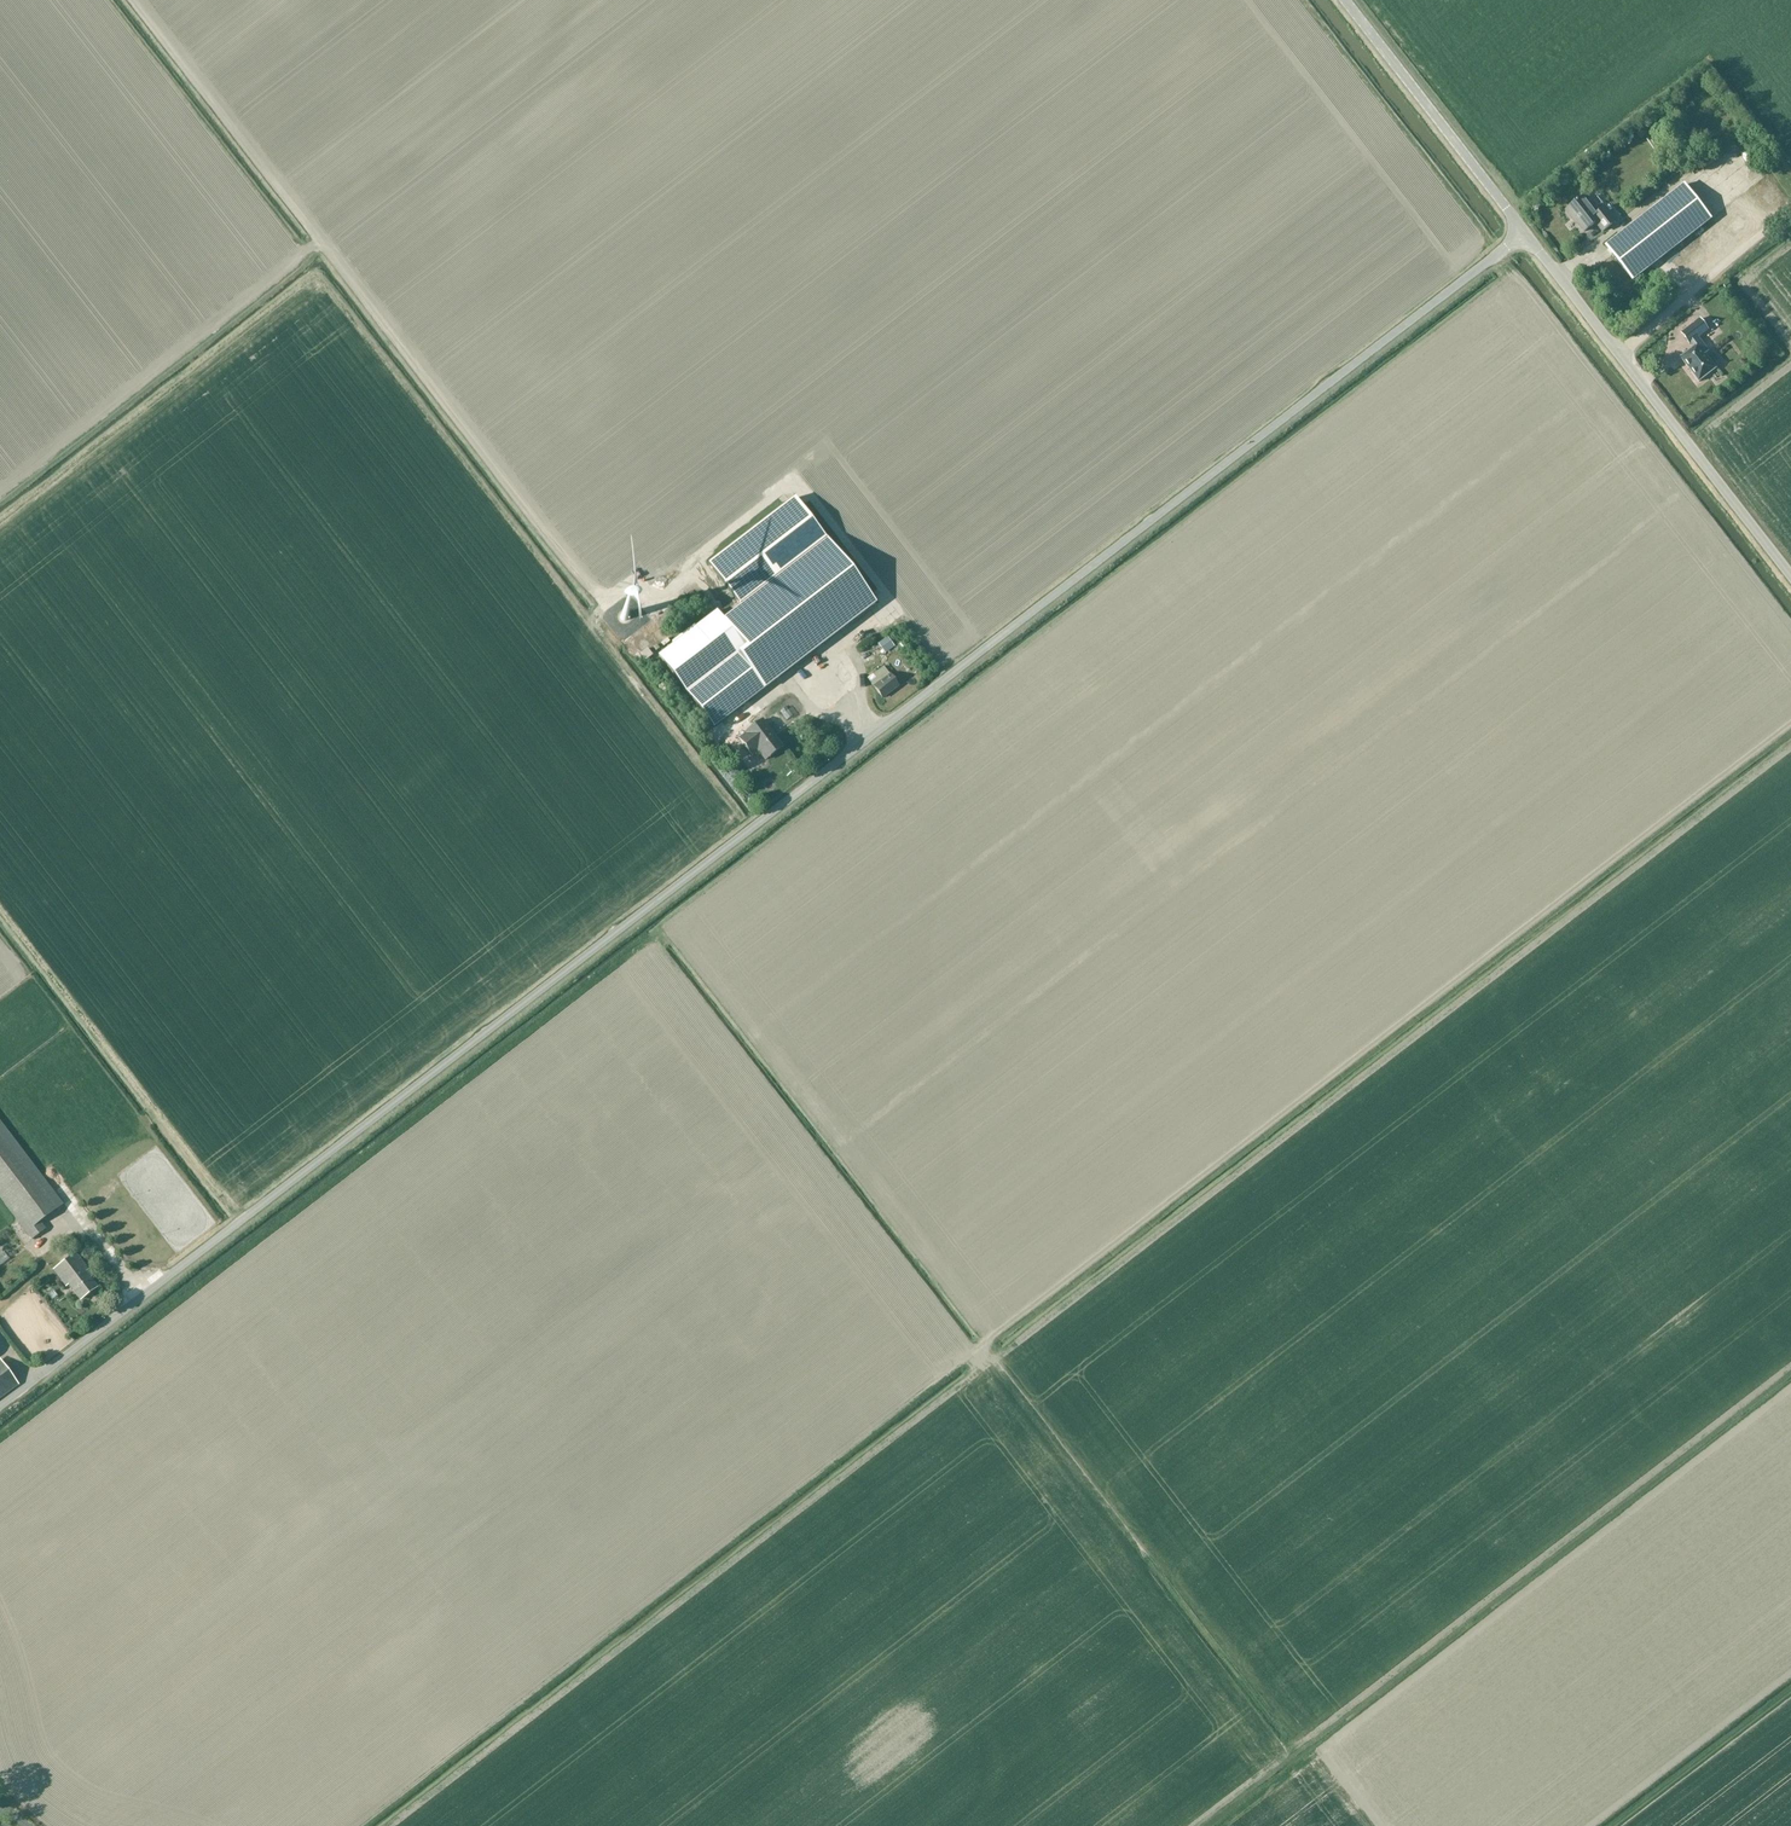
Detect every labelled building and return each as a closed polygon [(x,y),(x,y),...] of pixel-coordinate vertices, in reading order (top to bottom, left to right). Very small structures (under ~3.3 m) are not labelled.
[(1625,158),(1618,164),(1623,171),(1630,166),(1625,158)] [(1727,166),(1731,173),(1745,165),(1740,158),(1727,166)] [(1596,184),(1599,192),(1606,190),(1603,182),(1596,184)] [(1711,220),(1684,185),(1605,247),(1633,281),(1711,220)] [(1702,195),(1696,199),(1707,214),(1713,209),(1702,195)] [(1603,233),(1617,221),(1606,207),(1598,213),(1584,196),(1566,211),(1573,219),(1575,218),(1586,231),(1596,224),(1603,233)] [(1680,358),(1699,382),(1717,368),(1706,354),(1709,351),(1699,338),(1709,330),(1700,318),(1681,333),(1690,345),(1691,344),(1694,347),(1680,358)] [(708,565),(739,605),(827,538),(796,498),(708,565)] [(739,605),(740,607),(723,620),(746,649),(738,655),(764,690),(876,604),(827,538),(739,605)] [(764,690),(738,655),(746,649),(716,611),(659,655),(688,693),(714,728),(764,690)] [(620,618),(620,619),(621,619),(621,620),(621,621),(622,621),(622,622),(623,622),(624,622),(624,623),(625,623),(626,623),(626,622),(627,622),(628,622),(628,621),(629,620),(629,619),(629,618),(629,617),(629,616),(628,616),(628,615),(627,615),(627,614),(626,614),(625,614),(624,614),(623,614),(622,615),(621,615),(621,616),(621,617),(620,617),(620,618)] [(887,638),(880,643),(887,652),(893,647),(887,638)] [(884,666),(868,678),(882,698),(898,686),(884,666)] [(745,734),(739,738),(751,754),(758,750),(764,758),(781,745),(762,720),(744,733),(745,734)] [(62,1205),(0,1123),(0,1197),(32,1239),(45,1230),(39,1222),(62,1205)] [(80,1301),(98,1287),(87,1272),(89,1270),(76,1253),(53,1270),(66,1287),(69,1286),(80,1301)] [(19,1384),(0,1359),(0,1398),(19,1384)]
